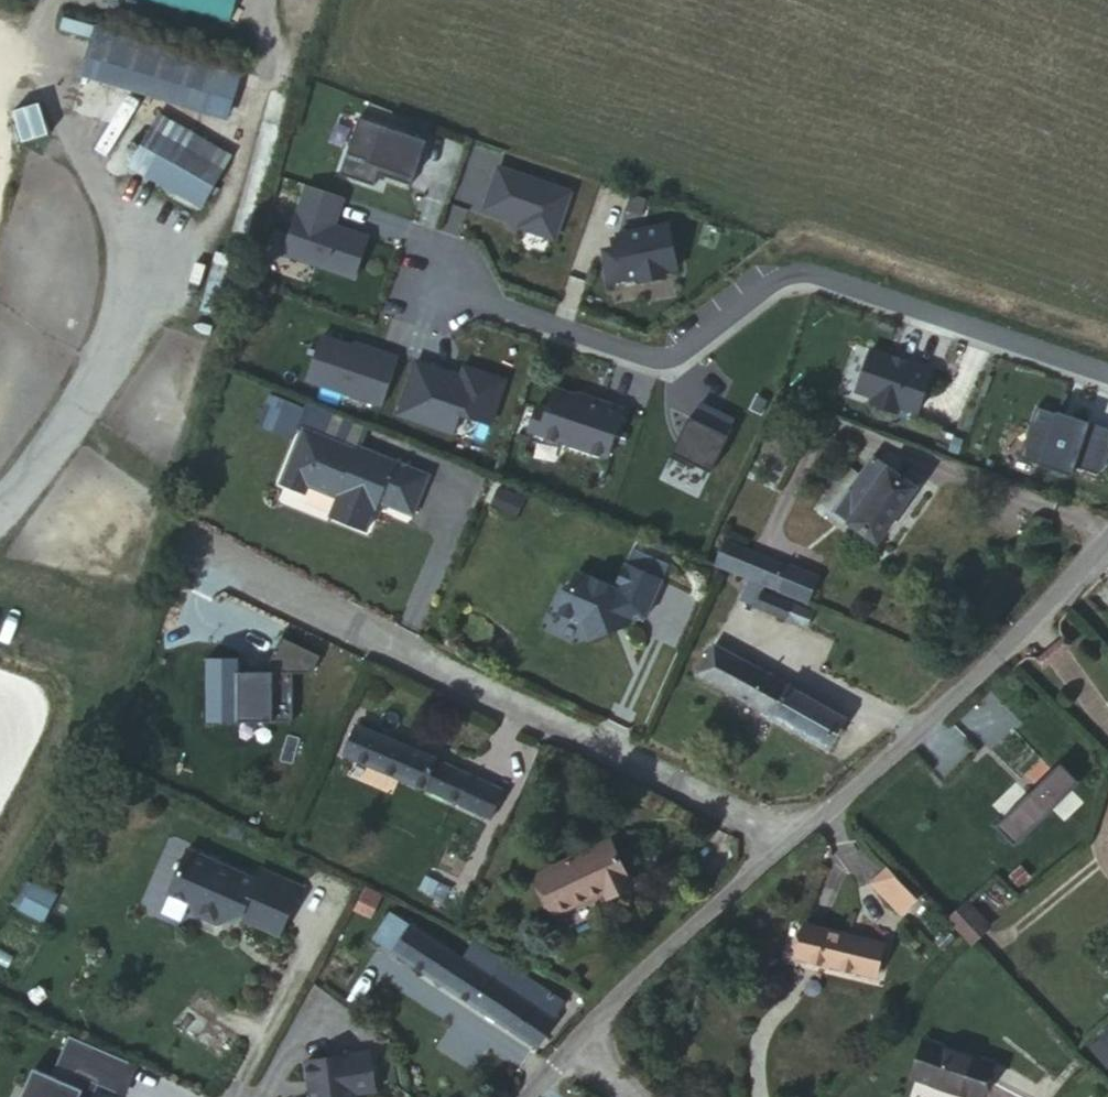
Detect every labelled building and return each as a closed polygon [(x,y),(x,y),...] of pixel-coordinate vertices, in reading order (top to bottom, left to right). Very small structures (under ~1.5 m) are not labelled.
[(231,20),(236,0),(152,0),(231,20)] [(80,72),(223,112),(237,64),(94,24),(80,72)] [(134,158),(205,198),(231,151),(160,111),(134,158)] [(426,141),(359,117),(341,172),(375,185),(379,174),(411,186),(426,141)] [(557,242),(574,190),(496,165),(481,210),(521,222),(519,229),(557,242)] [(345,197),(306,185),(285,256),(359,280),(371,236),(337,225),(345,197)] [(680,272),(670,221),(622,230),(615,248),(602,250),(607,282),(639,276),(641,285),(669,280),(668,274),(680,272)] [(224,314),(235,256),(214,252),(203,310),(224,314)] [(385,405),(399,355),(355,340),(354,343),(322,333),(307,379),(385,405)] [(935,366),(873,346),(859,394),(873,398),(871,405),(900,415),(902,409),(921,415),(935,366)] [(492,426),(508,377),(463,363),(459,373),(416,358),(396,416),(456,436),(462,417),(492,426)] [(610,461),(627,408),(556,384),(548,405),(538,402),(527,432),(610,461)] [(299,421),(355,444),(356,441),(364,422),(308,399),(299,421)] [(712,472),(736,418),(701,402),(694,417),(689,415),(670,453),(712,472)] [(1037,406),(1021,457),(1075,476),(1078,467),(1098,474),(1107,466),(1107,430),(1037,406)] [(412,512),(429,471),(356,441),(355,444),(299,421),(276,477),(300,487),(304,479),(335,492),(328,511),(364,526),(376,497),(412,512)] [(876,540),(916,486),(872,456),(858,476),(832,510),(876,540)] [(858,476),(844,466),(819,500),(832,510),(858,476)] [(491,503),(516,514),(524,496),(499,486),(491,503)] [(708,562),(768,587),(774,574),(785,578),(789,567),(718,539),(708,562)] [(567,584),(557,606),(582,618),(589,636),(648,614),(672,561),(635,545),(618,585),(580,568),(572,586),(567,584)] [(768,587),(805,602),(815,575),(790,565),(789,567),(785,578),(774,574),(768,587)] [(755,607),(785,619),(791,603),(761,591),(755,607)] [(791,603),(785,619),(806,628),(813,612),(791,603)] [(698,674),(827,747),(844,717),(715,645),(698,674)] [(1071,789),(1001,719),(981,738),(1033,792),(999,825),(1016,843),(1071,789)] [(476,810),(489,782),(427,755),(358,726),(346,753),(418,784),(476,810)] [(503,789),(489,782),(476,810),(489,816),(503,789)] [(639,880),(616,835),(546,869),(564,909),(611,886),(614,893),(639,880)] [(276,934),(297,892),(258,872),(254,878),(188,846),(168,882),(189,893),(194,906),(214,917),(231,915),(230,910),(242,909),(245,917),(276,934)] [(258,872),(297,892),(300,888),(261,868),(258,872)] [(897,907),(912,892),(889,869),(874,883),(897,907)] [(18,913),(37,924),(50,899),(32,889),(18,913)] [(918,898),(912,892),(897,907),(903,913),(918,898)] [(969,899),(948,919),(972,944),(993,924),(969,899)] [(467,961),(393,911),(374,939),(443,983),(533,1042),(560,1002),(503,963),(493,978),(467,961)] [(883,943),(808,924),(800,957),(876,976),(883,943)] [(493,978),(503,963),(478,946),(467,961),(493,978)] [(244,1042),(189,1003),(173,1024),(229,1062),(244,1042)] [(70,1035),(54,1076),(35,1069),(24,1096),(117,1096),(118,1095),(122,1096),(127,1096),(140,1065),(70,1035)] [(917,1079),(930,1041),(923,1039),(910,1076),(917,1079)] [(930,1041),(917,1079),(911,1096),(914,1096),(981,1096),(993,1062),(930,1041)] [(374,1048),(307,1058),(312,1096),(359,1096),(382,1092),(374,1048)]
